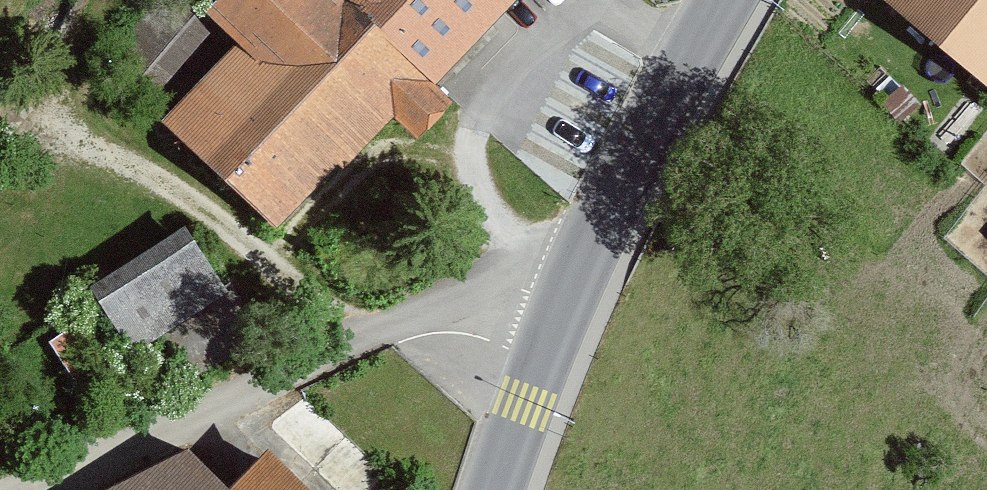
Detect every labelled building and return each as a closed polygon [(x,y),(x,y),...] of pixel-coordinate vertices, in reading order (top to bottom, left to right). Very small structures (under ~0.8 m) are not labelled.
[(362,0),(221,0),(259,38),(175,120),(288,234),(443,83),(362,0)] [(443,83),(528,0),(362,0),(443,83)] [(986,75),(986,0),(901,0),(986,75)] [(129,344),(222,281),(178,216),(84,279),(129,344)] [(282,455),(247,489),(318,489),(282,455)]
